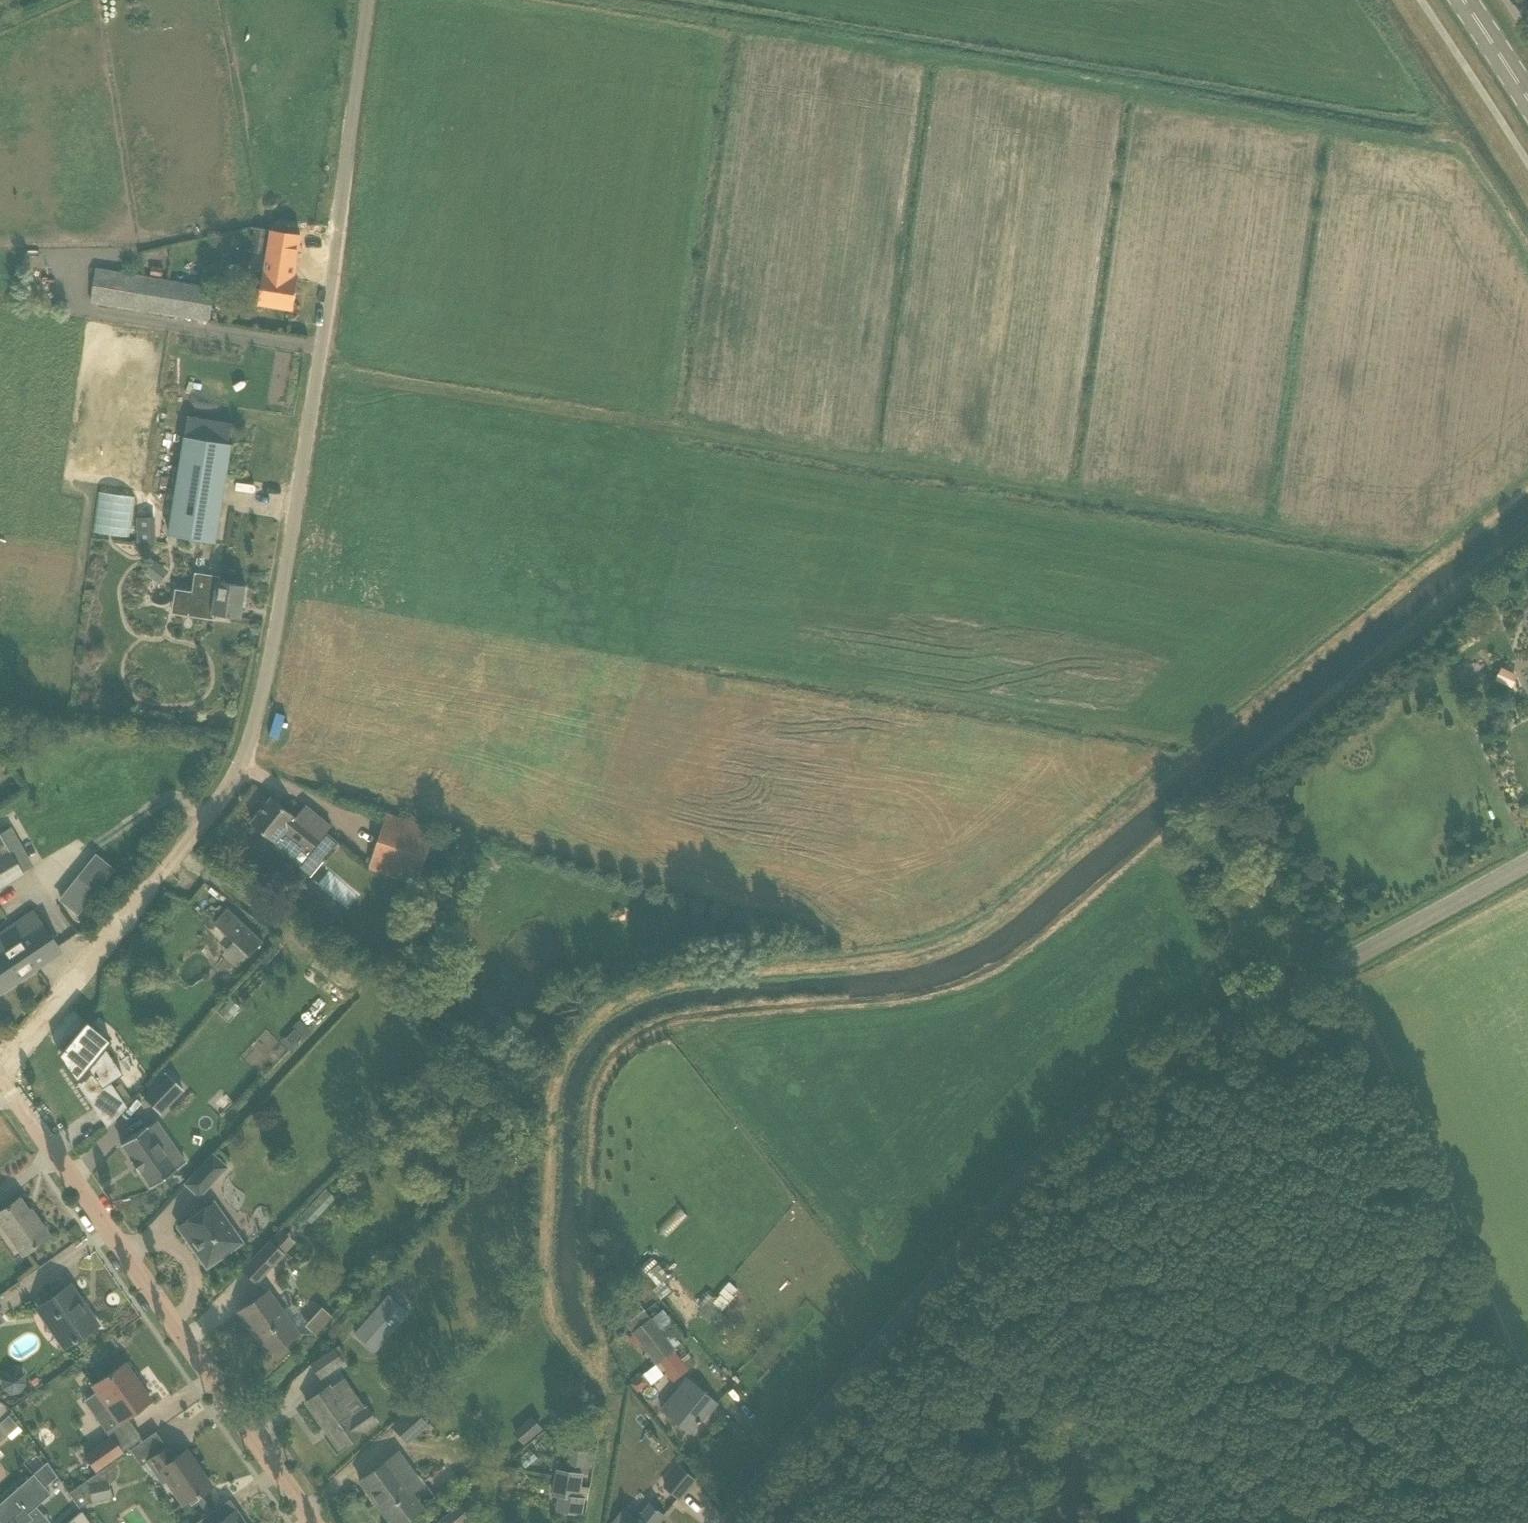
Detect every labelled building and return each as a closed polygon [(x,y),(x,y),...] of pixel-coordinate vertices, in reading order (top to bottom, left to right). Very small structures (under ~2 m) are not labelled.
[(294,309),(294,308),(299,279),(290,278),(293,255),(273,252),(269,275),(265,274),(260,304),(294,309)] [(163,269),(153,267),(152,276),(162,278),(163,269)] [(216,289),(97,269),(92,302),(211,321),(216,289)] [(186,436),(170,535),(217,543),(233,444),(186,436)] [(129,536),(135,495),(100,490),(93,530),(129,536)] [(138,516),(139,541),(156,541),(155,516),(138,516)] [(242,618),(247,586),(219,582),(216,600),(199,597),(197,611),(214,613),(214,614),(242,618)] [(1514,684),(1518,672),(1501,666),(1497,678),(1514,684)] [(252,822),(277,842),(273,847),(305,872),(319,855),(313,850),(332,826),(307,805),(297,818),(272,798),(252,822)] [(389,814),(386,822),(371,867),(419,883),(436,830),(389,814)] [(7,848),(0,852),(0,886),(22,873),(7,848)] [(96,852),(58,897),(77,913),(115,869),(96,852)] [(264,942),(227,908),(213,923),(250,957),(264,942)] [(57,946),(33,911),(0,933),(0,991),(60,951),(57,946)] [(86,1021),(62,1050),(58,1055),(94,1108),(110,1097),(103,1087),(123,1074),(105,1048),(111,1041),(86,1021)] [(295,1031),(286,1040),(293,1047),(302,1038),(295,1031)] [(166,1072),(142,1097),(159,1114),(183,1089),(166,1072)] [(145,1128),(121,1144),(133,1161),(131,1162),(138,1171),(139,1170),(151,1187),(185,1163),(172,1145),(162,1152),(145,1128)] [(213,1154),(185,1184),(199,1196),(226,1167),(213,1154)] [(33,1247),(49,1236),(35,1214),(32,1216),(20,1197),(3,1210),(0,1211),(0,1222),(23,1254),(33,1247)] [(213,1202),(178,1226),(207,1267),(241,1242),(213,1202)] [(282,1228),(270,1241),(243,1270),(256,1282),(295,1241),(282,1228)] [(384,1285),(352,1322),(370,1338),(403,1302),(384,1285)] [(84,1313),(66,1288),(41,1305),(69,1345),(98,1325),(88,1310),(84,1313)] [(268,1291),(239,1312),(269,1354),(298,1334),(268,1291)] [(315,1334),(332,1315),(321,1304),(303,1324),(315,1334)] [(634,1331),(658,1363),(676,1349),(652,1317),(651,1318),(644,1308),(631,1318),(632,1320),(628,1323),(634,1331)] [(321,1377),(342,1362),(333,1349),(311,1364),(321,1377)] [(125,1363),(105,1376),(92,1386),(96,1392),(118,1423),(147,1403),(130,1379),(135,1376),(125,1363)] [(2,1387),(23,1390),(24,1379),(13,1378),(14,1370),(4,1369),(2,1387)] [(719,1403),(700,1387),(687,1376),(661,1408),(690,1432),(708,1410),(711,1412),(719,1403)] [(644,1377),(633,1385),(639,1393),(650,1385),(644,1377)] [(352,1413),(332,1384),(306,1402),(338,1448),(377,1421),(366,1404),(352,1413)] [(8,1410),(0,1401),(0,1418),(8,1410)] [(406,1439),(423,1423),(413,1411),(395,1427),(406,1439)] [(8,1415),(0,1422),(0,1439),(17,1424),(8,1415)] [(535,1415),(514,1428),(523,1442),(543,1428),(535,1415)] [(95,1470),(122,1452),(111,1437),(85,1455),(95,1470)] [(168,1446),(147,1461),(163,1483),(166,1481),(182,1503),(195,1494),(197,1496),(212,1486),(186,1450),(176,1457),(168,1446)] [(593,1469),(595,1453),(571,1449),(568,1465),(593,1469)] [(423,1506),(413,1492),(424,1484),(424,1483),(400,1451),(360,1480),(391,1522),(400,1522),(423,1506)] [(0,1502),(0,1522),(1,1522),(29,1522),(34,1519),(28,1513),(49,1494),(44,1487),(57,1475),(47,1461),(32,1474),(0,1502)] [(558,1469),(554,1495),(559,1496),(556,1511),(583,1515),(586,1497),(581,1497),(585,1473),(558,1469)] [(676,1474),(666,1486),(680,1498),(690,1485),(676,1474)] [(89,1486),(92,1500),(92,1502),(112,1497),(108,1482),(89,1486)] [(471,1516),(459,1502),(449,1513),(437,1522),(462,1522),(471,1516)] [(665,1514),(651,1503),(638,1519),(640,1521),(638,1522),(658,1522),(665,1514)] [(197,1522),(245,1522),(235,1509),(220,1520),(213,1511),(196,1522),(197,1522)]
